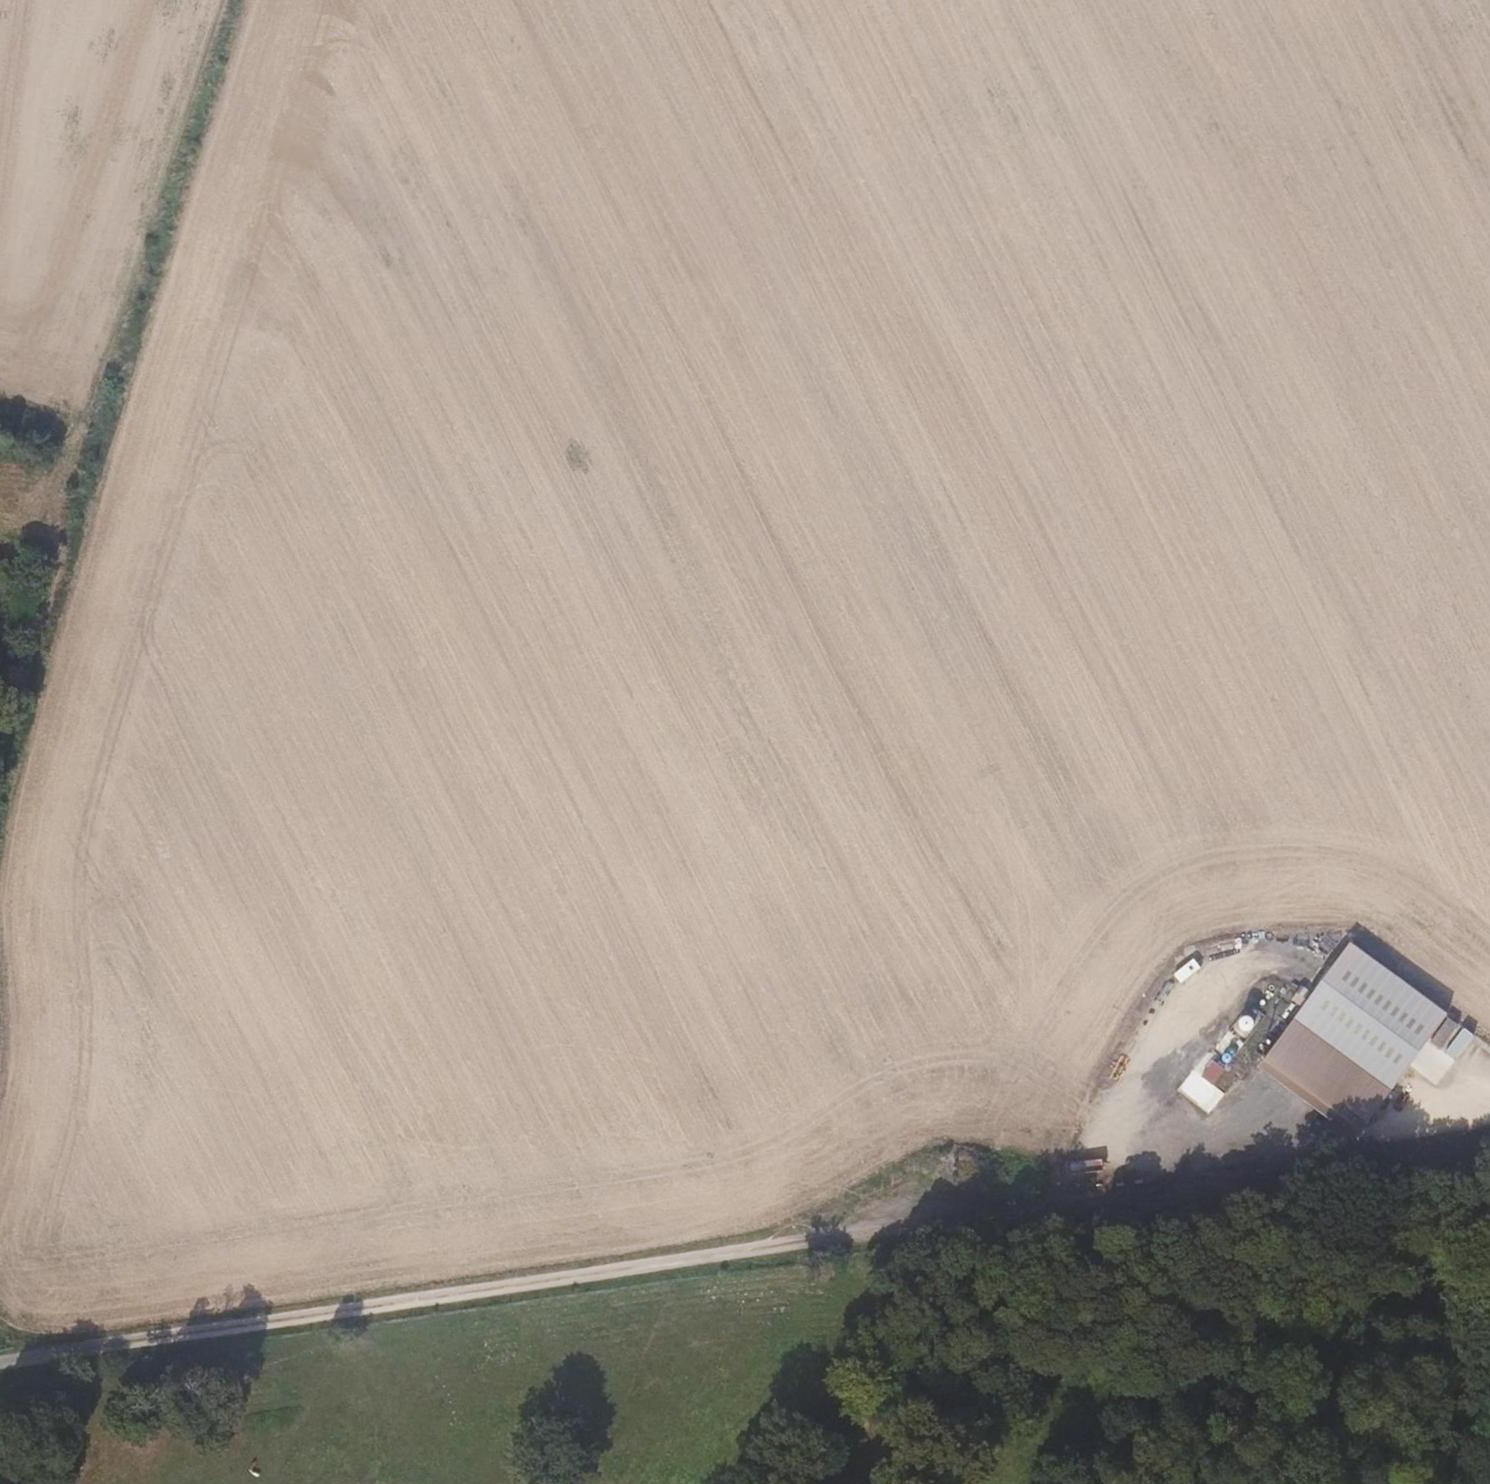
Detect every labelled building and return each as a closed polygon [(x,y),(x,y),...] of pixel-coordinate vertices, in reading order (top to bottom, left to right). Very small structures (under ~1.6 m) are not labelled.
[(1343,953),(1271,1066),(1306,1088),(1312,1089),(1333,1103),(1378,1109),(1380,1092),(1364,1090),(1354,1084),(1348,1093),(1327,1080),(1347,1083),(1349,1067),(1364,1069),(1370,1058),(1414,1064),(1428,1043),(1457,1046),(1469,1027),(1356,955),(1343,953)]
